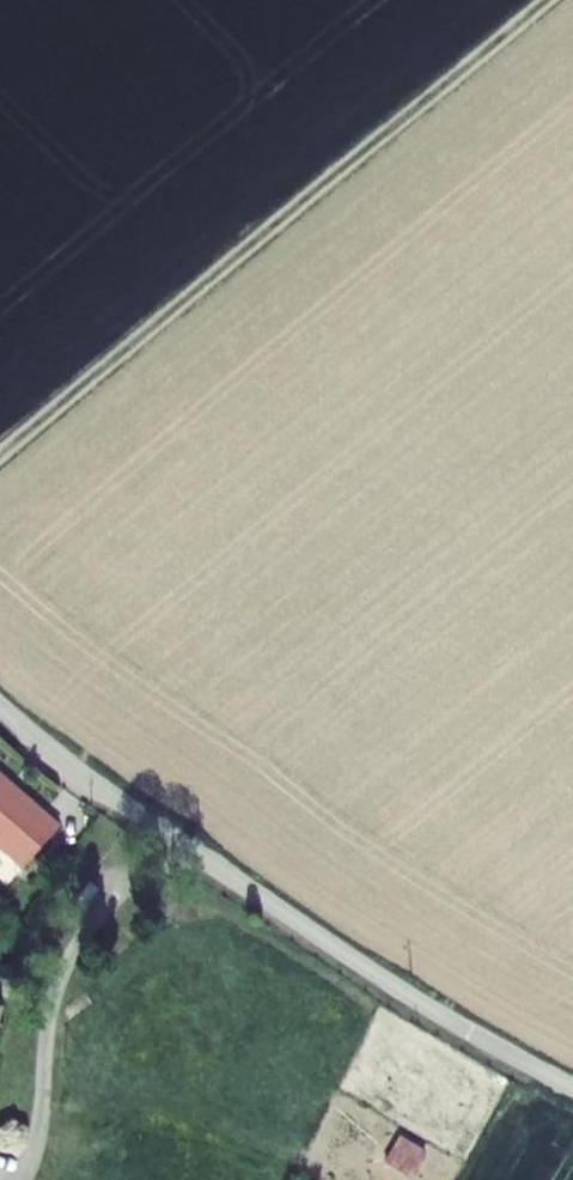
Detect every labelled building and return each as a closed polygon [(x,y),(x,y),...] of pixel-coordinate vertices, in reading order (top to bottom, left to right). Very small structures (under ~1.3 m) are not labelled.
[(28,862),(65,818),(23,782),(17,789),(0,774),(0,839),(28,862)] [(382,1165),(413,1178),(425,1149),(395,1136),(382,1165)]
